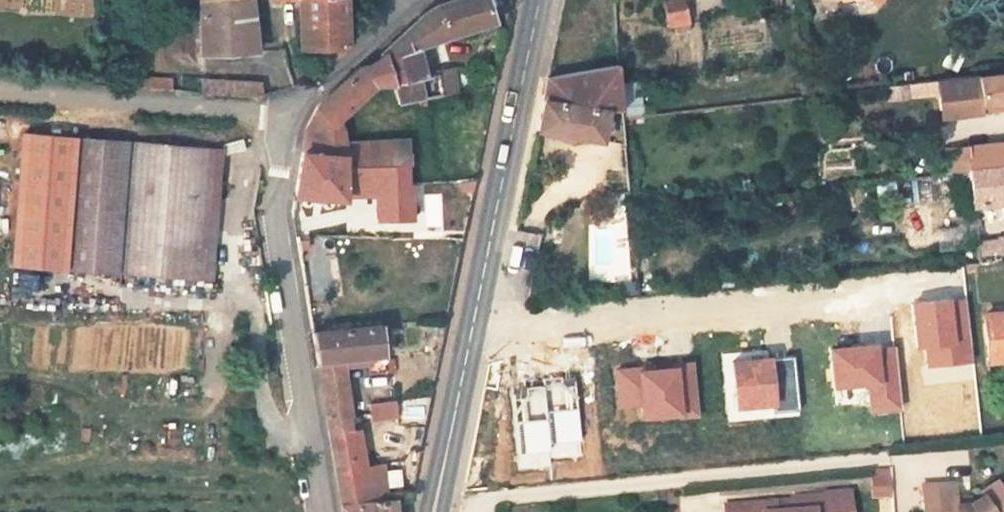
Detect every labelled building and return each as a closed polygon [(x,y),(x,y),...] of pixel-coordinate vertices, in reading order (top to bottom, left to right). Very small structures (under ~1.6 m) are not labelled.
[(214,59),(267,59),(266,0),(215,0),(214,59)] [(439,99),(455,95),(448,73),(437,76),(430,48),(505,25),(497,0),(470,0),(438,11),(416,33),(393,57),(413,107),(439,99)] [(831,4),(871,1),(881,9),(888,0),(831,0),(831,4)] [(355,55),(355,3),(318,3),(318,87),(354,60),(355,55)] [(687,19),(669,21),(672,46),(690,43),(689,35),(687,19)] [(320,128),(315,161),(362,164),(363,170),(403,167),(402,150),(363,151),(362,141),(361,133),(359,129),(353,126),(384,89),(367,73),(320,128)] [(190,75),(142,74),(142,90),(189,93),(190,75)] [(627,76),(585,83),(556,88),(544,142),(607,152),(613,120),(630,117),(627,76)] [(945,86),(947,113),(1003,106),(1003,79),(945,86)] [(214,80),(213,94),(263,95),(264,81),(214,80)] [(212,153),(227,143),(223,135),(209,142),(27,145),(28,277),(214,274),(212,153)] [(229,274),(227,143),(212,153),(214,274),(229,274)] [(420,149),(402,150),(403,167),(421,165),(420,149)] [(974,180),(1003,177),(1003,154),(971,157),(974,180)] [(974,180),(971,157),(952,160),(954,182),(974,180)] [(362,164),(315,161),(307,161),(302,215),(359,221),(359,213),(393,211),(394,232),(421,231),(421,165),(403,167),(363,170),(362,164)] [(976,212),(1003,209),(1003,177),(974,180),(976,212)] [(979,249),(981,269),(1003,267),(1003,246),(979,249)] [(998,363),(999,367),(1003,367),(1003,320),(994,320),(998,363)] [(348,362),(375,359),(393,356),(389,327),(320,334),(323,359),(331,421),(352,418),(356,418),(348,362)] [(395,375),(393,356),(375,359),(378,378),(395,375)] [(368,423),(396,421),(395,401),(367,403),(368,423)] [(340,472),(346,507),(389,502),(385,468),(369,470),(363,435),(354,437),(352,418),(331,421),(340,472)] [(413,471),(421,473),(425,455),(417,452),(413,471)] [(891,473),(873,474),(875,511),(893,511),(891,473)] [(925,511),(1003,511),(1003,490),(999,482),(982,494),(984,497),(971,505),(958,505),(957,484),(924,485),(925,511)] [(824,495),(793,498),(793,501),(793,511),(825,511),(824,495)] [(775,502),(776,511),(793,511),(793,501),(775,502)] [(346,507),(347,511),(396,511),(395,502),(389,502),(346,507)] [(775,502),(724,505),(725,511),(776,511),(775,502)]
